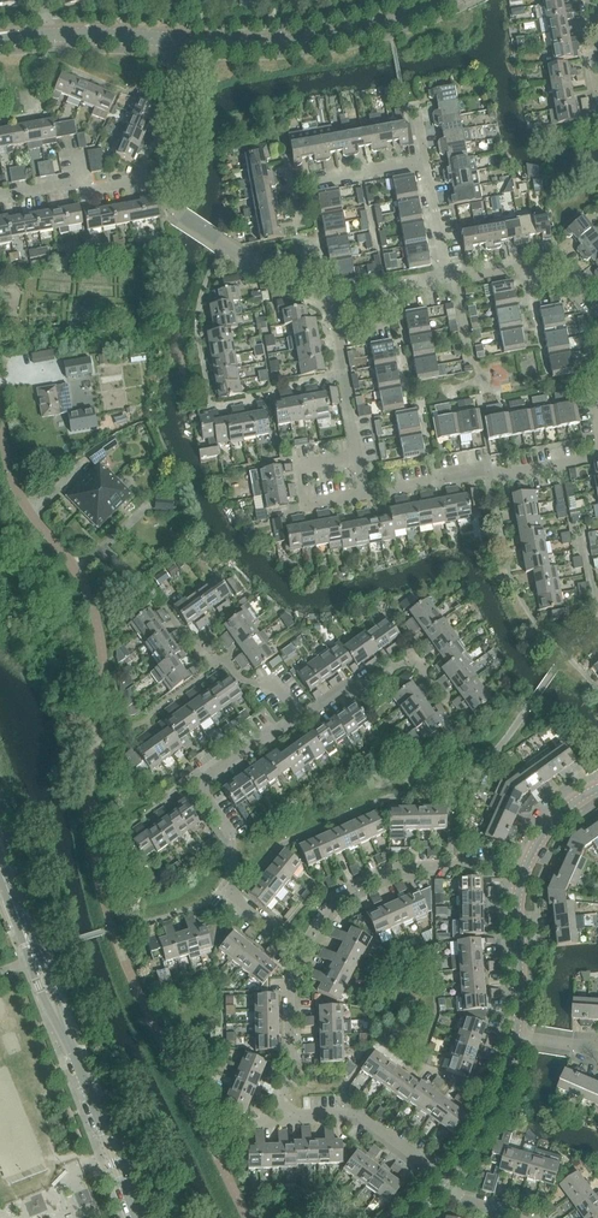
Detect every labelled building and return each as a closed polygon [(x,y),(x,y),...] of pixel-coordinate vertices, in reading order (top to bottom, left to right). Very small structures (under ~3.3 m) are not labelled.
[(579,8),(579,5),(577,5),(567,6),(566,9),(563,9),(562,1),(544,4),(537,6),(537,7),(534,7),(537,20),(539,19),(539,20),(546,19),(565,15),(572,14),(580,13),(579,8)] [(572,14),(565,15),(546,19),(549,33),(567,30),(566,21),(573,19),(572,14)] [(549,33),(551,47),(570,44),(567,30),(549,33)] [(554,62),(573,58),(578,57),(576,50),(579,49),(578,48),(578,42),(570,44),(551,47),(554,62)] [(548,67),(550,81),(569,78),(566,63),(548,67)] [(68,97),(76,80),(62,74),(52,98),(57,100),(59,99),(61,94),(68,97)] [(550,81),(553,95),(571,92),(569,78),(550,81)] [(68,97),(81,103),(89,85),(76,80),(68,97)] [(81,103),(95,108),(102,91),(89,85),(81,103)] [(436,99),(437,105),(457,101),(454,87),(435,90),(428,91),(429,98),(432,99),(436,99)] [(106,120),(108,114),(116,97),(102,91),(95,108),(92,114),(106,120)] [(139,101),(133,114),(153,123),(159,109),(149,105),(151,98),(138,92),(135,99),(139,101)] [(553,95),(556,110),(574,106),(571,92),(553,95)] [(432,114),(433,120),(459,115),(457,101),(437,105),(439,111),(434,112),(432,114)] [(556,110),(550,111),(552,125),(577,121),(574,106),(556,110)] [(397,122),(389,123),(393,142),(399,141),(400,146),(403,147),(409,146),(407,139),(407,135),(405,125),(402,109),(395,111),(397,122)] [(374,121),(375,125),(380,151),(386,150),(387,148),(387,143),(393,142),(389,123),(382,124),(380,113),(373,115),(374,121)] [(133,114),(127,127),(144,135),(150,122),(153,123),(133,114)] [(441,127),(443,133),(462,130),(459,115),(433,120),(434,126),(437,128),(441,127)] [(56,143),(56,139),(53,124),(52,120),(38,123),(41,141),(42,146),(56,143)] [(77,135),(77,134),(74,120),(67,122),(70,136),(77,135)] [(63,137),(70,136),(67,122),(60,123),(63,137)] [(38,123),(24,125),(27,144),(41,141),(38,123)] [(56,139),(63,137),(60,123),(53,124),(56,139)] [(24,125),(9,128),(13,146),(27,144),(24,125)] [(361,128),(364,147),(371,146),(371,151),(374,153),(380,151),(375,125),(361,128)] [(331,126),(317,129),(323,162),(329,161),(331,158),(330,154),(336,152),(332,133),(331,126)] [(127,127),(122,141),(139,148),(144,135),(127,127)] [(9,128),(0,130),(0,149),(13,146),(9,128)] [(361,128),(347,131),(351,157),(357,156),(359,153),(358,148),(364,147),(361,128)] [(437,143),(438,149),(464,144),(472,143),(469,128),(462,130),(443,133),(444,139),(439,140),(437,143)] [(317,129),(303,131),(308,158),(314,157),(315,161),(317,163),(323,162),(317,129)] [(308,158),(303,131),(288,134),(294,167),(300,166),(302,163),(301,159),(308,158)] [(347,131),(332,133),(336,152),(342,151),(343,156),(346,158),(351,157),(347,131)] [(77,135),(79,149),(87,147),(84,133),(77,134),(77,135)] [(139,148),(122,141),(116,154),(133,162),(139,148)] [(467,158),(464,144),(438,149),(439,154),(442,156),(447,155),(448,162),(467,158)] [(87,152),(89,159),(103,157),(101,149),(87,152)] [(270,151),(244,155),(247,170),(266,166),(265,160),(270,159),(272,157),(270,151)] [(103,157),(89,159),(90,166),(104,164),(103,157)] [(443,171),(444,177),(477,171),(474,157),(467,158),(448,162),(449,168),(444,169),(443,171)] [(52,161),(45,163),(47,177),(55,176),(52,161)] [(47,177),(45,163),(38,164),(40,178),(47,177)] [(104,164),(90,166),(91,173),(105,171),(104,164)] [(247,170),(250,184),(276,179),(275,174),(272,172),(267,173),(266,166),(247,170)] [(24,167),(17,168),(19,182),(26,181),(24,167)] [(19,182),(17,168),(9,169),(12,183),(19,182)] [(452,184),(453,190),(479,185),(477,171),(444,177),(445,183),(447,185),(452,184)] [(392,179),(394,190),(416,186),(414,175),(392,179)] [(250,184),(252,198),(272,195),(270,189),(275,188),(277,185),(276,179),(250,184)] [(542,193),(540,180),(533,181),(534,194),(542,193)] [(479,185),(453,190),(454,196),(450,197),(448,200),(449,206),(482,200),(479,185)] [(394,190),(397,202),(418,198),(416,186),(394,190)] [(317,192),(319,204),(340,200),(338,188),(317,192)] [(252,198),(255,213),(281,208),(280,202),(277,200),(273,201),(272,195),(252,198)] [(140,199),(141,202),(144,221),(159,218),(155,196),(140,199)] [(397,202),(399,213),(420,209),(418,198),(397,202)] [(319,204),(321,215),(343,211),(340,200),(319,204)] [(141,202),(127,205),(130,223),(144,221),(141,202)] [(127,205),(113,207),(116,226),(130,223),(127,205)] [(64,209),(68,227),(82,225),(79,206),(64,209)] [(113,207),(98,210),(102,228),(116,226),(113,207)] [(255,213),(257,227),(277,223),(276,217),(280,216),(282,214),(281,208),(255,213)] [(68,227),(64,209),(50,211),(54,230),(68,227)] [(399,213),(401,224),(422,220),(420,209),(399,213)] [(102,228),(98,210),(84,213),(87,231),(102,228)] [(50,211),(36,214),(39,232),(54,230),(50,211)] [(343,211),(321,215),(323,227),(345,223),(343,211)] [(546,213),(532,216),(535,235),(542,234),(542,239),(545,241),(551,239),(546,213)] [(36,214),(22,217),(25,235),(39,232),(36,214)] [(8,219),(7,216),(0,217),(0,239),(11,237),(8,219)] [(532,216),(518,219),(522,245),(528,244),(530,241),(529,236),(535,235),(532,216)] [(22,217),(8,219),(11,237),(25,235),(22,217)] [(577,241),(593,229),(583,217),(562,233),(566,238),(569,239),(573,236),(577,241)] [(503,221),(507,241),(513,239),(514,244),(517,246),(522,245),(518,219),(503,221)] [(424,232),(422,220),(401,224),(403,236),(424,232)] [(503,221),(489,224),(494,250),(500,249),(502,246),(501,242),(507,241),(503,221)] [(277,223),(257,227),(260,241),(286,237),(285,231),(282,229),(278,230),(277,223)] [(345,223),(323,227),(325,238),(347,234),(345,223)] [(489,224),(475,226),(479,246),(485,245),(486,249),(488,251),(494,250),(489,224)] [(479,246),(475,226),(460,229),(465,255),(471,254),(473,251),(472,247),(479,246)] [(597,243),(597,236),(593,229),(577,241),(581,246),(577,249),(577,252),(580,256),(597,243)] [(403,236),(405,247),(426,243),(424,232),(403,236)] [(349,245),(347,234),(325,238),(327,249),(349,245)] [(426,243),(405,247),(407,258),(428,255),(426,243)] [(597,261),(597,243),(580,256),(584,261),(587,261),(591,259),(594,264),(597,261)] [(351,257),(349,245),(327,249),(329,261),(351,257)] [(428,255),(407,258),(409,270),(430,266),(428,255)] [(329,261),(331,272),(353,268),(351,257),(329,261)] [(353,268),(331,272),(334,284),(355,280),(353,268)] [(213,291),(216,304),(216,305),(233,302),(240,301),(237,287),(236,283),(240,283),(239,274),(222,277),(223,286),(224,285),(225,289),(213,291)] [(490,285),(492,297),(515,292),(513,281),(490,285)] [(492,297),(494,308),(517,304),(515,292),(492,297)] [(291,324),(292,324),(308,320),(306,307),(295,309),(294,305),(295,305),(293,297),(276,300),(278,308),(282,308),(283,311),(282,312),(285,326),(291,324)] [(209,306),(211,319),(235,315),(242,314),(241,307),(234,308),(233,302),(216,305),(216,304),(209,306)] [(494,308),(496,319),(519,315),(517,304),(494,308)] [(540,309),(542,320),(563,316),(561,305),(540,309)] [(407,324),(428,320),(426,309),(405,312),(407,324)] [(211,319),(214,332),(230,329),(230,330),(238,328),(235,315),(211,319)] [(496,319),(499,331),(521,327),(519,315),(496,319)] [(542,320),(544,332),(565,328),(563,316),(542,320)] [(292,324),(294,337),(318,333),(315,319),(292,324)] [(407,324),(409,336),(430,332),(428,320),(407,324)] [(499,331),(501,342),(523,338),(521,327),(499,331)] [(568,339),(565,328),(544,332),(546,343),(568,339)] [(206,333),(209,347),(233,342),(230,330),(230,329),(214,332),(206,333)] [(409,336),(411,347),(432,343),(430,332),(409,336)] [(294,337),(296,350),(320,345),(318,333),(294,337)] [(525,350),(523,338),(501,342),(503,354),(525,350)] [(570,350),(568,339),(546,343),(548,354),(570,350)] [(370,344),(372,356),(394,352),(391,340),(370,344)] [(209,347),(211,360),(235,355),(233,342),(209,347)] [(411,347),(413,358),(435,354),(432,343),(411,347)] [(320,345),(296,350),(299,363),(322,358),(320,345)] [(572,362),(570,350),(548,354),(550,366),(572,362)] [(372,356),(374,367),(396,363),(394,352),(372,356)] [(33,363),(41,362),(40,354),(32,355),(33,363)] [(437,366),(435,354),(413,358),(415,370),(437,366)] [(211,360),(214,372),(237,368),(235,355),(211,360)] [(92,374),(90,358),(63,363),(66,378),(92,374)] [(322,358),(299,363),(301,376),(325,372),(322,358)] [(572,362),(550,366),(552,377),(574,373),(572,362)] [(374,367),(376,378),(398,374),(396,363),(374,367)] [(415,370),(417,381),(439,377),(437,366),(415,370)] [(214,372),(216,385),(240,381),(237,368),(214,372)] [(258,372),(259,379),(268,377),(267,370),(258,372)] [(376,378),(378,390),(400,386),(398,374),(376,378)] [(268,377),(259,379),(260,385),(269,383),(268,377)] [(240,381),(216,385),(218,399),(242,394),(240,381)] [(42,417),(60,415),(67,413),(73,412),(67,384),(62,385),(55,387),(37,390),(42,417)] [(317,384),(311,385),(317,419),(330,417),(328,404),(332,404),(332,405),(340,404),(337,387),(329,388),(330,393),(326,394),(326,393),(319,394),(317,384)] [(306,396),(300,398),(304,421),(317,419),(311,385),(304,386),(306,396)] [(402,397),(400,386),(378,390),(380,401),(402,397)] [(291,389),(285,390),(291,424),(304,421),(300,398),(293,399),(291,389)] [(291,424),(285,390),(279,391),(280,401),(273,402),(278,426),(291,424)] [(380,401),(383,413),(404,409),(402,397),(380,401)] [(258,412),(252,414),(256,437),(269,435),(263,401),(256,402),(258,412)] [(576,402),(564,405),(568,426),(580,424),(576,402)] [(448,438),(460,436),(456,415),(451,415),(450,414),(451,414),(450,404),(442,405),(448,438)] [(243,405),(237,406),(243,440),(256,437),(252,414),(245,415),(243,405)] [(448,438),(442,405),(435,406),(436,412),(437,411),(439,418),(432,419),(436,440),(448,438)] [(553,407),(556,428),(568,426),(564,405),(553,407)] [(232,417),(226,418),(231,442),(243,440),(237,406),(231,407),(232,417)] [(553,407),(541,409),(545,430),(556,428),(553,407)] [(93,409),(73,412),(67,413),(71,432),(97,428),(93,409)] [(541,409),(530,411),(534,432),(545,430),(541,409)] [(220,420),(218,410),(211,411),(218,445),(231,442),(226,418),(220,420)] [(395,413),(397,425),(419,421),(416,410),(395,413)] [(479,410),(467,412),(471,434),(483,432),(479,410)] [(220,456),(211,411),(203,412),(204,415),(199,416),(203,439),(209,438),(211,449),(200,451),(201,459),(220,456)] [(530,411),(518,413),(522,434),(534,432),(530,411)] [(471,434),(467,412),(456,415),(460,436),(471,434)] [(518,413),(507,415),(511,436),(522,434),(518,413)] [(507,415),(496,417),(500,439),(511,436),(507,415)] [(500,439),(496,417),(484,419),(488,441),(500,439)] [(419,421),(397,425),(399,436),(421,433),(419,421)] [(423,444),(421,433),(399,436),(401,448),(423,444)] [(108,471),(107,472),(99,464),(106,457),(105,454),(117,445),(111,437),(84,456),(94,465),(95,465),(96,467),(66,497),(82,512),(116,479),(108,471)] [(423,444),(401,448),(403,460),(425,456),(423,444)] [(256,470),(259,484),(283,480),(282,473),(292,471),(290,464),(256,470)] [(116,479),(82,512),(98,528),(132,494),(116,479)] [(259,484),(261,497),(295,490),(294,484),(284,486),(283,480),(259,484)] [(565,485),(567,499),(574,498),(572,483),(565,485)] [(554,487),(557,501),(564,500),(561,485),(554,487)] [(471,495),(467,495),(460,496),(458,486),(451,487),(458,521),(471,518),(469,506),(473,506),(473,507),(481,506),(478,489),(470,490),(471,495)] [(440,499),(445,523),(458,521),(451,487),(445,488),(447,498),(440,499)] [(295,490),(261,497),(264,510),(288,506),(286,499),(296,497),(295,490)] [(432,491),(426,492),(432,525),(445,523),(440,499),(434,501),(432,491)] [(511,495),(514,508),(538,504),(535,491),(511,495)] [(421,503),(415,504),(419,528),(432,525),(426,492),(420,493),(421,503)] [(407,495),(400,496),(406,530),(419,528),(415,504),(409,505),(407,495)] [(396,508),(389,509),(393,532),(394,532),(406,530),(400,496),(394,497),(396,508)] [(514,508),(516,521),(540,517),(538,504),(514,508)] [(384,517),(377,518),(382,542),(395,540),(394,532),(393,532),(389,509),(389,506),(382,507),(384,517)] [(342,548),(341,542),(342,542),(337,518),(331,520),(329,509),(323,511),(329,545),(330,550),(342,548)] [(369,509),(363,511),(369,545),(382,542),(377,518),(371,520),(369,509)] [(318,522),(312,523),(316,547),(329,545),(323,511),(316,512),(318,522)] [(358,522),(352,523),(356,547),(369,545),(363,511),(356,512),(358,522)] [(303,514),(297,515),(303,549),(316,547),(312,523),(305,524),(303,514)] [(337,515),(337,518),(342,542),(341,542),(342,548),(343,549),(356,547),(352,523),(345,524),(344,514),(337,515)] [(303,549),(297,515),(291,516),(293,526),(286,528),(285,518),(272,520),(276,543),(284,542),(284,540),(288,539),(290,552),(303,549)] [(516,521),(518,534),(542,530),(540,517),(516,521)] [(518,534),(521,547),(545,542),(542,530),(518,534)] [(521,547),(523,560),(547,555),(545,542),(521,547)] [(525,573),(533,572),(533,571),(549,568),(547,555),(523,560),(525,573)] [(533,572),(535,584),(559,580),(556,566),(549,568),(533,571),(533,572)] [(224,585),(216,575),(205,583),(226,611),(231,607),(225,599),(231,595),(230,594),(233,592),(236,596),(243,591),(233,577),(226,582),(227,583),(224,585)] [(535,584),(537,597),(561,593),(559,580),(535,584)] [(226,611),(205,583),(195,591),(209,610),(214,607),(220,615),(226,611)] [(195,591),(184,598),(205,626),(210,623),(204,614),(209,610),(195,591)] [(561,593),(537,597),(540,610),(551,608),(552,612),(553,620),(570,617),(568,609),(564,610),(564,606),(561,593)] [(417,601),(413,594),(398,604),(403,611),(407,608),(409,612),(413,618),(404,624),(408,629),(436,609),(428,598),(418,605),(415,602),(417,601)] [(150,603),(145,597),(131,607),(136,614),(137,613),(140,616),(129,623),(137,634),(166,614),(162,609),(153,615),(149,609),(146,606),(150,603)] [(205,626),(184,598),(173,607),(187,626),(193,622),(199,630),(205,626)] [(444,620),(436,609),(408,629),(412,634),(420,628),(424,634),(444,620)] [(219,638),(223,643),(251,623),(243,612),(223,626),(227,632),(219,638)] [(137,634),(145,645),(165,631),(161,625),(169,619),(166,614),(137,634)] [(386,617),(375,625),(395,653),(400,649),(394,641),(400,636),(386,617)] [(420,645),(423,650),(451,630),(444,620),(424,634),(428,639),(420,645)] [(235,643),(239,648),(258,634),(251,623),(223,643),(227,649),(235,643)] [(375,625),(364,632),(378,652),(384,648),(390,656),(395,653),(375,625)] [(145,645),(152,655),(181,635),(177,630),(169,636),(165,631),(145,645)] [(439,655),(459,641),(451,630),(423,650),(427,655),(435,649),(439,655)] [(234,659),(238,664),(266,644),(270,641),(262,631),(258,634),(239,648),(243,653),(234,659)] [(354,640),(374,668),(379,664),(373,655),(378,652),(364,632),(354,640)] [(152,655),(160,666),(180,652),(176,646),(185,640),(181,635),(152,655)] [(354,640),(343,647),(357,667),(363,663),(369,671),(374,668),(354,640)] [(339,641),(328,649),(342,669),(347,665),(353,674),(359,670),(357,667),(343,647),(339,641)] [(438,671),(441,670),(461,655),(461,656),(467,652),(459,641),(439,655),(443,660),(435,666),(438,671)] [(266,644),(238,664),(242,670),(250,664),(254,669),(274,655),(266,644)] [(328,649),(317,657),(338,685),(343,681),(337,673),(342,669),(328,649)] [(160,666),(154,670),(162,681),(182,667),(178,661),(187,655),(183,650),(180,652),(160,666)] [(436,681),(440,686),(468,666),(474,662),(467,652),(461,656),(461,655),(441,670),(445,675),(436,681)] [(317,657),(307,664),(321,684),(326,680),(332,689),(338,685),(317,657)] [(321,684),(307,664),(296,672),(316,700),(322,696),(316,688),(321,684)] [(182,667),(162,681),(170,692),(198,672),(194,666),(186,672),(182,667)] [(452,685),(456,691),(476,677),(468,666),(440,686),(444,692),(452,685)] [(212,675),(232,703),(243,695),(229,676),(223,680),(217,671),(212,675)] [(412,677),(408,671),(394,681),(398,687),(400,686),(402,689),(392,697),(400,708),(428,688),(424,682),(416,688),(412,682),(411,683),(409,680),(412,677)] [(121,678),(124,683),(130,679),(127,674),(121,678)] [(212,687),(207,691),(221,711),(232,703),(212,675),(206,679),(212,687)] [(452,702),(455,707),(483,687),(476,677),(456,691),(460,696),(452,702)] [(196,687),(190,690),(211,719),(221,711),(207,691),(202,695),(196,687)] [(483,687),(455,707),(459,713),(468,707),(472,712),(492,698),(483,687)] [(400,708),(407,718),(427,704),(423,699),(432,693),(428,688),(400,708)] [(191,703),(186,706),(200,726),(211,719),(190,690),(185,694),(191,703)] [(175,702),(169,706),(190,734),(200,726),(186,706),(181,710),(175,702)] [(354,702),(343,710),(357,730),(368,722),(354,702)] [(407,718),(415,729),(443,709),(439,704),(431,710),(427,704),(407,718)] [(170,718),(165,722),(179,741),(190,734),(169,706),(164,710),(170,718)] [(415,729),(406,735),(417,751),(424,747),(417,737),(427,731),(430,735),(439,729),(442,734),(452,727),(446,718),(448,716),(443,709),(415,729)] [(343,710),(333,718),(347,738),(357,730),(343,710)] [(333,718),(322,725),(336,745),(347,738),(333,718)] [(164,731),(158,735),(172,755),(183,747),(179,741),(165,722),(163,719),(158,723),(164,731)] [(230,725),(223,730),(226,735),(233,730),(230,725)] [(322,725),(312,733),(326,753),(336,745),(322,725)] [(218,730),(208,736),(213,744),(223,737),(218,730)] [(147,731),(142,735),(162,763),(172,755),(158,735),(153,739),(147,731)] [(301,741),(315,760),(326,753),(312,733),(301,741)] [(162,763),(142,735),(136,738),(142,747),(137,751),(134,754),(131,750),(125,755),(135,769),(141,764),(140,763),(143,761),(151,771),(162,763)] [(315,760),(301,741),(290,748),(305,768),(315,760)] [(552,753),(568,775),(572,773),(571,769),(569,766),(575,761),(564,745),(552,753)] [(290,748),(280,756),(290,770),(294,776),(305,768),(290,748)] [(553,778),(559,774),(561,776),(564,778),(568,775),(552,753),(549,748),(537,757),(553,778)] [(276,750),(265,758),(279,777),(290,770),(280,756),(276,750)] [(546,791),(549,789),(549,785),(547,782),(553,778),(537,757),(526,764),(530,769),(546,791)] [(265,758),(254,765),(268,785),(279,777),(265,758)] [(254,765),(244,773),(258,793),(268,785),(254,765)] [(530,769),(519,777),(529,792),(528,792),(530,794),(536,790),(538,792),(542,794),(546,791),(530,769)] [(244,773),(233,780),(247,800),(258,793),(244,773)] [(518,775),(505,784),(522,797),(528,792),(529,792),(519,777),(518,775)] [(247,800),(233,780),(222,788),(236,808),(247,800)] [(499,797),(502,799),(502,798),(518,805),(522,797),(505,784),(499,797)] [(179,807),(175,810),(189,830),(200,822),(180,794),(173,799),(179,807)] [(527,800),(534,805),(537,803),(531,795),(527,800)] [(496,811),(514,819),(517,812),(521,814),(530,813),(531,811),(522,807),(520,806),(518,805),(502,798),(502,799),(496,811)] [(522,807),(531,811),(532,807),(526,802),(522,807)] [(163,806),(158,810),(178,838),(189,830),(175,810),(169,815),(163,806)] [(445,807),(431,808),(431,831),(446,830),(445,807)] [(404,831),(403,808),(389,809),(389,832),(404,831)] [(417,808),(403,808),(404,831),(417,831),(417,808)] [(431,808),(417,808),(417,831),(431,831),(431,808)] [(158,822),(154,826),(168,845),(178,838),(158,810),(152,814),(158,822)] [(496,811),(490,823),(515,835),(517,832),(515,827),(511,826),(514,819),(496,811)] [(375,812),(362,818),(372,839),(385,833),(375,812)] [(350,824),(359,845),(372,839),(362,818),(350,824)] [(142,821),(137,825),(157,853),(168,845),(154,826),(148,830),(142,821)] [(578,824),(594,846),(596,850),(597,848),(597,828),(596,825),(590,829),(588,826),(580,822),(578,824)] [(515,835),(490,823),(485,836),(503,845),(506,838),(509,839),(514,837),(515,835)] [(337,829),(347,850),(359,845),(350,824),(337,829)] [(577,833),(571,838),(587,851),(594,846),(578,824),(575,826),(575,830),(577,833)] [(157,853),(137,825),(132,829),(138,838),(129,844),(123,835),(116,840),(138,870),(144,865),(143,864),(157,853)] [(347,850),(337,829),(325,835),(334,856),(347,850)] [(334,856),(325,835),(312,840),(321,861),(334,856)] [(560,844),(558,848),(583,859),(587,851),(571,838),(567,845),(564,844),(560,844)] [(321,861),(312,840),(299,846),(308,867),(321,861)] [(566,859),(562,866),(581,874),(587,861),(583,859),(558,848),(557,851),(562,858),(566,859)] [(283,851),(274,862),(292,877),(301,865),(283,851)] [(382,853),(378,855),(382,863),(386,862),(382,853)] [(382,863),(378,855),(374,856),(378,865),(382,863)] [(186,856),(179,861),(183,867),(190,862),(186,856)] [(266,873),(284,887),(292,877),(274,862),(266,873)] [(357,864),(353,866),(357,874),(361,873),(357,864)] [(556,871),(547,872),(546,875),(571,885),(571,886),(575,887),(581,874),(562,866),(559,873),(556,871)] [(266,873),(257,883),(275,898),(284,887),(266,873)] [(332,875),(328,877),(332,886),(336,884),(332,875)] [(550,883),(547,890),(567,894),(571,886),(571,885),(546,875),(545,878),(547,882),(550,883)] [(332,886),(328,877),(324,879),(328,887),(332,886)] [(458,879),(459,894),(482,893),(481,879),(458,879)] [(313,881),(307,889),(311,892),(317,884),(313,881)] [(275,898),(257,883),(248,895),(266,909),(275,898)] [(311,892),(307,889),(301,896),(305,899),(311,892)] [(419,892),(425,906),(431,903),(425,889),(419,892)] [(541,901),(541,905),(568,903),(568,902),(567,894),(547,890),(548,899),(544,899),(541,901)] [(418,892),(405,897),(415,918),(428,913),(425,906),(419,892),(418,892)] [(378,893),(374,895),(378,903),(382,901),(378,893)] [(459,894),(459,907),(482,907),(482,893),(459,894)] [(378,903),(374,895),(370,896),(374,905),(378,903)] [(405,897),(393,903),(402,924),(415,918),(405,897)] [(553,911),(554,918),(574,916),(572,902),(568,902),(568,903),(541,905),(541,908),(549,912),(553,911)] [(296,903),(290,910),(294,913),(300,906),(296,903)] [(393,903),(380,909),(390,930),(402,924),(393,903)] [(459,907),(459,921),(483,920),(482,907),(459,907)] [(390,930),(380,909),(367,914),(377,936),(390,930)] [(294,913),(290,910),(284,918),(288,921),(294,913)] [(548,928),(548,932),(575,930),(574,916),(554,918),(554,925),(551,926),(548,928)] [(483,920),(459,921),(460,935),(483,935),(483,920)] [(159,940),(155,925),(147,927),(151,937),(146,939),(153,961),(162,958),(165,969),(156,972),(161,989),(173,985),(166,962),(159,940)] [(204,926),(193,930),(199,952),(211,948),(204,926)] [(245,934),(248,936),(254,929),(251,926),(245,934)] [(334,927),(332,932),(340,936),(342,932),(334,927)] [(254,929),(248,936),(252,939),(258,932),(254,929)] [(351,929),(345,939),(365,950),(371,939),(351,929)] [(182,933),(188,955),(199,952),(193,930),(182,933)] [(575,930),(548,932),(548,937),(552,939),(556,939),(557,946),(577,944),(575,930)] [(219,950),(230,959),(244,941),(233,932),(219,950)] [(340,936),(332,932),(329,936),(338,940),(340,936)] [(182,933),(171,936),(177,959),(188,955),(182,933)] [(171,936),(159,940),(166,962),(177,959),(171,936)] [(360,960),(365,950),(345,939),(340,949),(360,960)] [(457,942),(458,956),(481,954),(480,940),(457,942)] [(230,959),(241,967),(255,950),(244,941),(230,959)] [(266,951),(269,954),(275,946),(272,943),(266,951)] [(275,946),(269,954),(273,956),(279,949),(275,946)] [(323,948),(321,952),(329,957),(331,953),(323,948)] [(334,960),(354,971),(360,960),(340,949),(334,960)] [(266,958),(255,950),(241,967),(251,976),(266,958)] [(329,957),(321,952),(318,956),(327,961),(329,957)] [(458,956),(459,970),(482,968),(481,954),(458,956)] [(266,958),(251,976),(262,985),(277,967),(266,958)] [(329,970),(349,981),(354,971),(334,960),(329,970)] [(459,970),(461,984),(484,981),(482,968),(459,970)] [(312,969),(310,973),(318,977),(320,973),(312,969)] [(349,981),(329,970),(323,980),(343,991),(349,981)] [(318,977),(310,973),(307,977),(316,981),(318,977)] [(338,1002),(343,991),(323,980),(317,991),(338,1002)] [(461,984),(462,997),(485,995),(484,981),(461,984)] [(254,996),(255,1010),(278,1009),(277,995),(254,996)] [(485,995),(462,997),(463,1011),(486,1009),(485,995)] [(586,1028),(588,1000),(574,1000),(573,1020),(580,1020),(580,1024),(582,1027),(586,1028)] [(588,1000),(586,1028),(591,1028),(593,1024),(593,1021),(597,1021),(597,1001),(588,1000)] [(319,1007),(319,1022),(342,1021),(342,1007),(319,1007)] [(255,1010),(255,1024),(278,1023),(278,1009),(255,1010)] [(464,1018),(459,1031),(481,1039),(485,1025),(464,1018)] [(319,1022),(320,1035),(343,1035),(342,1021),(319,1022)] [(255,1024),(255,1037),(279,1037),(278,1023),(255,1024)] [(455,1044),(477,1052),(481,1039),(459,1031),(455,1044)] [(320,1035),(320,1049),(343,1048),(343,1035),(320,1035)] [(279,1037),(255,1037),(256,1052),(279,1051),(279,1037)] [(472,1065),(477,1052),(455,1044),(450,1058),(472,1065)] [(343,1048),(320,1049),(320,1060),(320,1063),(343,1063),(343,1048)] [(361,1070),(373,1079),(386,1060),(375,1052),(361,1070)] [(245,1053),(239,1067),(261,1076),(266,1062),(245,1053)] [(468,1078),(472,1065),(450,1058),(446,1071),(468,1078)] [(373,1079),(384,1087),(397,1068),(386,1060),(373,1079)] [(348,1062),(343,1071),(350,1076),(356,1068),(348,1062)] [(239,1067),(234,1079),(255,1088),(261,1076),(239,1067)] [(558,1088),(571,1094),(582,1069),(578,1067),(575,1070),(573,1073),(566,1070),(558,1088)] [(384,1087),(395,1095),(408,1076),(397,1068),(384,1087)] [(571,1094),(584,1099),(592,1081),(585,1078),(587,1075),(586,1071),(582,1069),(571,1094)] [(432,1083),(436,1086),(441,1078),(438,1075),(432,1083)] [(406,1104),(408,1101),(407,1101),(419,1085),(419,1084),(408,1076),(395,1095),(406,1104)] [(441,1078),(436,1086),(439,1088),(445,1080),(441,1078)] [(255,1088),(234,1079),(229,1092),(250,1101),(255,1088)] [(596,1105),(597,1101),(597,1084),(592,1081),(584,1099),(596,1105)] [(408,1101),(419,1109),(432,1090),(421,1082),(419,1084),(419,1085),(407,1101),(408,1101)] [(353,1098),(356,1101),(362,1093),(358,1090),(353,1098)] [(443,1098),(432,1090),(419,1109),(430,1117),(443,1098)] [(454,1099),(458,1102),(463,1094),(460,1091),(454,1099)] [(250,1101),(229,1092),(223,1105),(245,1114),(250,1101)] [(362,1093),(356,1101),(360,1104),(366,1096),(362,1093)] [(463,1094),(458,1102),(461,1104),(467,1097),(463,1094)] [(430,1117),(441,1125),(454,1106),(443,1098),(430,1117)] [(454,1106),(441,1125),(452,1134),(466,1115),(454,1106)] [(375,1114),(378,1117),(384,1109),(380,1107),(375,1114)] [(384,1109),(378,1117),(382,1120),(388,1112),(384,1109)] [(508,1148),(508,1149),(513,1134),(505,1132),(502,1142),(498,1140),(491,1162),(500,1165),(497,1176),(488,1173),(483,1190),(495,1194),(502,1171),(501,1171),(508,1148)] [(318,1164),(318,1141),(306,1142),(307,1165),(318,1164)] [(329,1141),(318,1141),(318,1164),(330,1164),(329,1141)] [(341,1141),(329,1141),(330,1164),(342,1164),(341,1141)] [(307,1165),(306,1142),(294,1142),(294,1145),(295,1145),(295,1165),(296,1165),(307,1165)] [(271,1145),(260,1146),(260,1169),(272,1168),(271,1145)] [(283,1145),(271,1145),(272,1168),(284,1168),(283,1145)] [(295,1165),(294,1145),(283,1145),(284,1168),(296,1168),(296,1165),(295,1165)] [(368,1153),(372,1155),(378,1147),(374,1145),(368,1153)] [(260,1169),(260,1146),(248,1146),(248,1169),(260,1169)] [(378,1147),(372,1155),(375,1158),(381,1150),(378,1147)] [(521,1152),(508,1149),(508,1148),(501,1171),(502,1171),(515,1175),(521,1152)] [(541,1182),(550,1153),(536,1149),(534,1156),(528,1178),(541,1182)] [(343,1170),(355,1178),(368,1160),(357,1151),(343,1170)] [(528,1178),(534,1156),(521,1152),(515,1175),(528,1178)] [(541,1182),(555,1186),(563,1157),(550,1153),(541,1182)] [(355,1178),(366,1187),(380,1168),(368,1160),(355,1178)] [(390,1169),(394,1171),(400,1164),(396,1161),(390,1169)] [(400,1164),(394,1171),(398,1174),(403,1166),(400,1164)] [(391,1176),(380,1168),(366,1187),(377,1195),(391,1176)] [(588,1184),(579,1172),(560,1186),(569,1198),(588,1184)] [(391,1176),(377,1195),(388,1203),(402,1185),(391,1176)] [(596,1195),(588,1184),(569,1198),(577,1209),(596,1195)] [(596,1195),(577,1209),(584,1217),(588,1217),(597,1210),(597,1198),(596,1195)] [(545,1210),(548,1213),(555,1208),(553,1204),(545,1210)] [(555,1208),(548,1213),(550,1217),(558,1211),(555,1208)]
